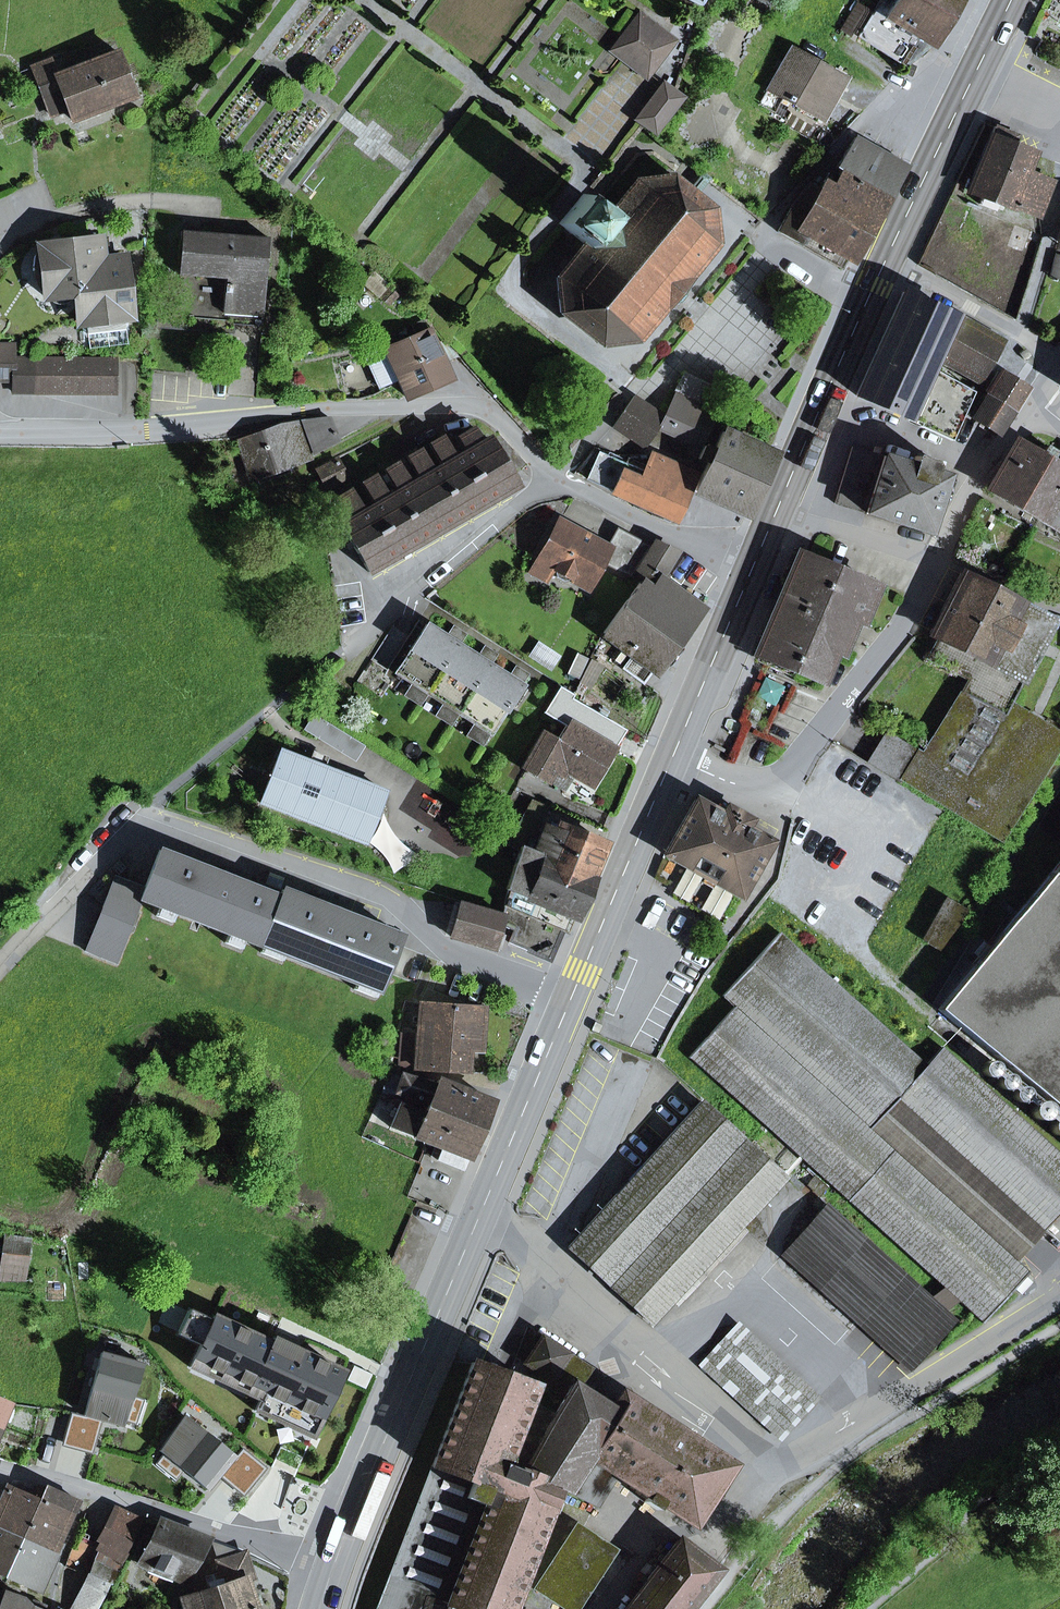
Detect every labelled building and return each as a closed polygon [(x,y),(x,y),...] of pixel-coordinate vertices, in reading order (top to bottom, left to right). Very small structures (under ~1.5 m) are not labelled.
[(930,44),(946,19),(915,0),(881,0),(860,36),(907,66),(930,44)] [(946,19),(959,0),(915,0),(946,19)] [(640,14),(614,47),(649,74),(674,41),(640,14)] [(791,48),(768,92),(816,118),(839,74),(791,48)] [(32,67),(43,96),(61,89),(73,120),(134,96),(117,51),(57,75),(51,61),(32,67)] [(816,118),(823,122),(847,78),(839,74),(816,118)] [(664,83),(637,118),(643,123),(654,132),(681,98),(671,89),(664,83)] [(966,192),(1039,218),(1053,181),(1028,172),(1034,155),(1012,146),(1015,137),(992,128),(966,192)] [(855,137),(837,166),(840,172),(885,197),(903,165),(855,137)] [(778,231),(842,268),(885,197),(840,172),(838,177),(829,172),(817,190),(809,185),(791,208),(778,231)] [(685,189),(696,197),(702,189),(708,182),(698,174),(691,181),(685,189)] [(634,182),(608,214),(582,193),(558,224),(583,243),(556,278),(560,312),(600,344),(635,340),(712,242),(709,208),(696,197),(685,189),(670,177),(634,182)] [(179,267),(182,231),(163,230),(156,328),(233,334),(235,314),(223,313),(226,278),(226,271),(181,267),(179,267)] [(268,238),(182,231),(179,267),(181,267),(226,271),(226,278),(223,313),(235,314),(262,316),(268,238)] [(40,246),(46,297),(76,294),(102,260),(99,238),(40,246)] [(131,317),(124,257),(102,260),(76,294),(79,323),(131,317)] [(1052,275),(1059,277),(1059,258),(1056,257),(1052,275)] [(974,392),(931,368),(936,355),(953,316),(903,294),(857,394),(921,424),(920,426),(952,441),(974,392)] [(936,355),(978,379),(999,343),(956,318),(936,355)] [(441,339),(433,342),(422,321),(412,325),(416,335),(365,356),(378,387),(398,379),(406,396),(448,378),(441,361),(455,355),(441,339)] [(13,380),(14,353),(14,347),(0,347),(0,380),(13,380)] [(13,380),(13,392),(34,392),(35,359),(14,359),(14,353),(13,380)] [(35,359),(34,392),(51,392),(51,359),(35,359)] [(51,359),(51,392),(67,392),(67,359),(51,359)] [(67,359),(67,392),(83,392),(83,359),(67,359)] [(83,359),(83,392),(99,393),(99,359),(83,359)] [(115,393),(116,360),(99,359),(99,393),(115,393)] [(676,394),(711,411),(721,392),(685,374),(675,393),(676,394)] [(1025,389),(1001,374),(990,391),(1014,407),(1025,389)] [(990,391),(973,418),(997,433),(1014,407),(990,391)] [(46,410),(45,393),(14,395),(15,412),(46,410)] [(660,428),(696,444),(712,412),(711,411),(676,394),(665,417),(660,428)] [(613,426),(644,447),(665,417),(634,396),(613,426)] [(313,453),(338,440),(329,417),(302,420),(313,453)] [(251,475),(309,455),(297,421),(279,425),(240,439),(251,475)] [(457,436),(465,450),(460,454),(488,502),(516,486),(488,437),(481,441),(473,427),(457,436)] [(699,449),(696,455),(760,485),(773,455),(716,429),(708,446),(713,449),(711,454),(699,449)] [(436,468),(464,516),(488,502),(460,454),(454,457),(441,436),(428,444),(441,465),(436,468)] [(996,489),(1040,517),(1059,484),(1059,465),(1052,460),(1056,453),(1046,447),(1042,454),(1024,443),(996,489)] [(851,447),(834,503),(865,513),(882,456),(851,447)] [(414,481),(442,529),(464,516),(436,468),(431,471),(419,450),(406,457),(419,478),(414,481)] [(620,472),(621,473),(625,464),(598,452),(587,479),(612,490),(620,472)] [(639,481),(621,473),(620,472),(612,490),(675,519),(696,473),(652,453),(643,473),(639,481)] [(694,491),(746,515),(760,485),(696,455),(693,462),(705,467),(694,491)] [(915,457),(913,466),(882,456),(865,513),(928,532),(945,476),(933,472),(936,463),(915,457)] [(318,470),(327,488),(346,478),(337,460),(318,470)] [(391,494),(420,542),(442,529),(414,481),(409,484),(397,463),(384,470),(396,491),(391,494)] [(639,481),(643,473),(625,464),(621,473),(639,481)] [(368,508),(396,556),(420,542),(391,494),(387,497),(374,476),(361,483),(374,504),(368,508)] [(1040,517),(1059,528),(1059,484),(1040,517)] [(340,524),(369,572),(396,556),(368,508),(362,511),(350,490),(334,499),(347,520),(340,524)] [(587,587),(602,561),(607,548),(559,522),(538,561),(552,568),(554,570),(556,577),(564,581),(571,578),(587,587)] [(607,548),(602,561),(619,570),(635,540),(617,530),(607,548)] [(619,570),(632,577),(650,548),(635,540),(619,570)] [(651,591),(658,582),(678,553),(653,542),(632,577),(640,582),(651,591)] [(854,620),(860,623),(876,586),(797,553),(754,653),(821,682),(834,652),(840,654),(854,620)] [(531,574),(545,582),(552,568),(538,561),(531,574)] [(1003,715),(1005,716),(1011,704),(1053,620),(961,573),(929,634),(939,639),(929,658),(969,678),(923,755),(964,779),(1003,715)] [(663,658),(699,608),(658,582),(651,591),(640,582),(603,632),(622,646),(618,650),(629,658),(622,668),(643,684),(649,676),(663,658)] [(426,624),(395,673),(410,683),(427,694),(458,645),(445,636),(426,624)] [(445,636),(458,645),(466,633),(452,625),(445,636)] [(458,645),(427,694),(441,703),(458,714),(490,665),(476,656),(458,645)] [(476,656),(490,665),(497,653),(483,645),(476,656)] [(557,659),(539,646),(533,656),(551,668),(557,659)] [(473,724),(490,735),(522,686),(508,677),(490,665),(458,714),(473,724)] [(508,677),(522,686),(529,674),(515,665),(508,677)] [(402,695),(419,706),(427,694),(410,683),(402,695)] [(564,789),(573,774),(590,784),(624,730),(571,699),(573,695),(560,688),(533,734),(541,738),(525,767),(564,789)] [(434,715),(450,726),(458,714),(441,703),(434,715)] [(1044,724),(1011,704),(1005,716),(1003,715),(964,779),(923,755),(917,751),(901,779),(1000,840),(1059,744),(1059,725),(1047,718),(1044,724)] [(318,737),(327,724),(313,716),(305,729),(318,737)] [(354,760),(363,746),(327,724),(318,737),(354,760)] [(466,736),(482,746),(490,735),(473,724),(466,736)] [(868,763),(899,782),(901,779),(917,751),(887,733),(868,763)] [(280,751),(260,802),(359,841),(379,789),(323,767),(309,762),(280,751)] [(309,762),(323,767),(327,758),(313,753),(309,762)] [(511,806),(494,834),(519,849),(549,808),(532,799),(524,813),(511,806)] [(722,813),(696,799),(664,854),(702,876),(740,898),(772,842),(746,827),(751,819),(726,806),(722,813)] [(544,826),(533,853),(546,859),(547,858),(592,877),(606,844),(550,821),(548,828),(544,826)] [(559,928),(568,932),(592,877),(547,858),(546,859),(533,853),(522,848),(504,915),(502,925),(514,930),(509,942),(549,960),(557,943),(553,941),(559,928)] [(146,889),(142,899),(160,906),(176,912),(229,933),(244,939),(260,946),(279,897),(246,884),(224,875),(159,850),(144,888),(146,889)] [(938,1009),(1059,1110),(1059,861),(938,1009)] [(227,867),(224,875),(246,884),(250,876),(227,867)] [(115,877),(85,951),(116,963),(142,899),(146,889),(144,888),(115,877)] [(376,991),(379,992),(401,936),(341,912),(318,903),(282,889),(279,897),(260,946),(263,947),(283,955),(356,983),(376,991)] [(344,903),(321,894),(318,903),(341,912),(344,903)] [(944,900),(922,938),(943,950),(965,911),(944,900)] [(505,935),(499,933),(502,925),(504,915),(461,902),(451,936),(500,951),(505,935)] [(156,916),(172,922),(176,912),(160,906),(156,916)] [(225,943),(240,949),(244,939),(229,933),(225,943)] [(942,1049),(942,1047),(925,1066),(780,935),(780,933),(723,995),(725,995),(736,1005),(688,1057),(691,1057),(982,1321),(983,1323),(1029,1272),(1027,1272),(1016,1262),(869,1129),(884,1113),(898,1097),(1043,1229),(1044,1231),(1059,1213),(1059,1156),(942,1049)] [(281,961),(283,955),(263,947),(261,953),(281,961)] [(374,997),(376,991),(356,983),(354,989),(374,997)] [(469,1051),(480,1052),(483,1007),(420,1002),(417,1035),(401,1033),(399,1066),(468,1073),(469,1051)] [(998,1070),(996,1064),(991,1061),(985,1063),(982,1068),(983,1074),(989,1077),(995,1075),(998,1070)] [(395,1093),(427,1104),(426,1108),(480,1130),(481,1130),(492,1101),(438,1080),(435,1085),(402,1074),(395,1093)] [(1013,1083),(1012,1077),(1006,1074),(1000,1075),(997,1081),(999,1087),(1004,1090),(1010,1088),(1013,1083)] [(1028,1095),(1027,1089),(1021,1086),(1015,1088),(1012,1093),(1014,1099),(1019,1102),(1025,1101),(1028,1095)] [(1044,1231),(1043,1229),(898,1097),(884,1113),(869,1129),(1016,1262),(1044,1231)] [(1030,1110),(1032,1116),(1038,1120),(1045,1118),(1049,1111),(1047,1104),(1040,1101),(1033,1103),(1030,1110)] [(568,1247),(652,1324),(785,1179),(700,1102),(568,1247)] [(436,1160),(462,1170),(481,1130),(480,1130),(426,1108),(425,1112),(400,1104),(390,1127),(441,1148),(436,1160)] [(1051,1132),(1057,1136),(1059,1135),(1059,1117),(1052,1119),(1049,1125),(1051,1132)] [(910,1369),(954,1320),(827,1205),(783,1254),(910,1369)] [(8,1240),(1,1280),(22,1280),(28,1245),(8,1240)] [(330,1400),(350,1353),(282,1318),(277,1327),(209,1293),(197,1315),(222,1327),(217,1336),(253,1352),(250,1362),(330,1400)] [(780,1440),(818,1397),(737,1324),(699,1365),(780,1440)] [(558,1487),(564,1490),(615,1411),(578,1387),(591,1369),(542,1337),(525,1363),(539,1372),(531,1385),(533,1385),(493,1490),(489,1489),(449,1594),(445,1604),(459,1608),(511,1608),(558,1487)] [(83,1341),(70,1394),(87,1398),(101,1346),(83,1341)] [(88,1415),(75,1411),(65,1441),(97,1454),(106,1425),(134,1432),(155,1362),(107,1347),(88,1415)] [(376,1608),(422,1608),(429,1588),(449,1594),(489,1489),(493,1490),(533,1385),(531,1385),(472,1362),(376,1608)] [(0,1399),(0,1423),(9,1403),(0,1399)] [(724,1467),(622,1400),(615,1411),(564,1490),(596,1505),(618,1471),(650,1492),(644,1502),(657,1510),(663,1500),(690,1518),(724,1467)] [(189,1408),(160,1451),(218,1499),(236,1475),(256,1489),(274,1464),(252,1448),(248,1454),(189,1408)] [(52,1552),(63,1528),(36,1516),(42,1507),(39,1506),(41,1501),(9,1485),(8,1485),(0,1500),(0,1528),(8,1532),(52,1552)] [(42,1507),(36,1516),(63,1528),(76,1499),(39,1485),(35,1494),(43,1496),(41,1501),(39,1506),(42,1507)] [(102,1541),(103,1541),(124,1553),(142,1519),(119,1508),(102,1541)] [(138,1563),(183,1581),(207,1540),(160,1521),(138,1563)] [(578,1537),(610,1558),(616,1549),(575,1522),(533,1587),(542,1593),(578,1537)] [(37,1586),(52,1552),(8,1532),(0,1549),(0,1573),(39,1591),(40,1587),(37,1586)] [(542,1593),(567,1608),(577,1608),(610,1558),(578,1537),(542,1593)] [(717,1571),(678,1540),(625,1608),(687,1608),(717,1571)] [(103,1541),(86,1575),(92,1577),(110,1584),(127,1554),(124,1553),(103,1541)] [(256,1584),(244,1553),(217,1561),(222,1578),(206,1583),(209,1591),(181,1599),(184,1608),(257,1608),(249,1586),(256,1584)] [(75,1608),(97,1608),(110,1584),(92,1577),(74,1608),(75,1608)] [(445,1604),(449,1594),(429,1588),(422,1608),(459,1608),(445,1604)] [(21,1604),(23,1599),(4,1592),(0,1605),(0,1608),(20,1608),(21,1604)] [(45,1606),(31,1600),(29,1607),(21,1604),(20,1608),(44,1608),(45,1606)]
